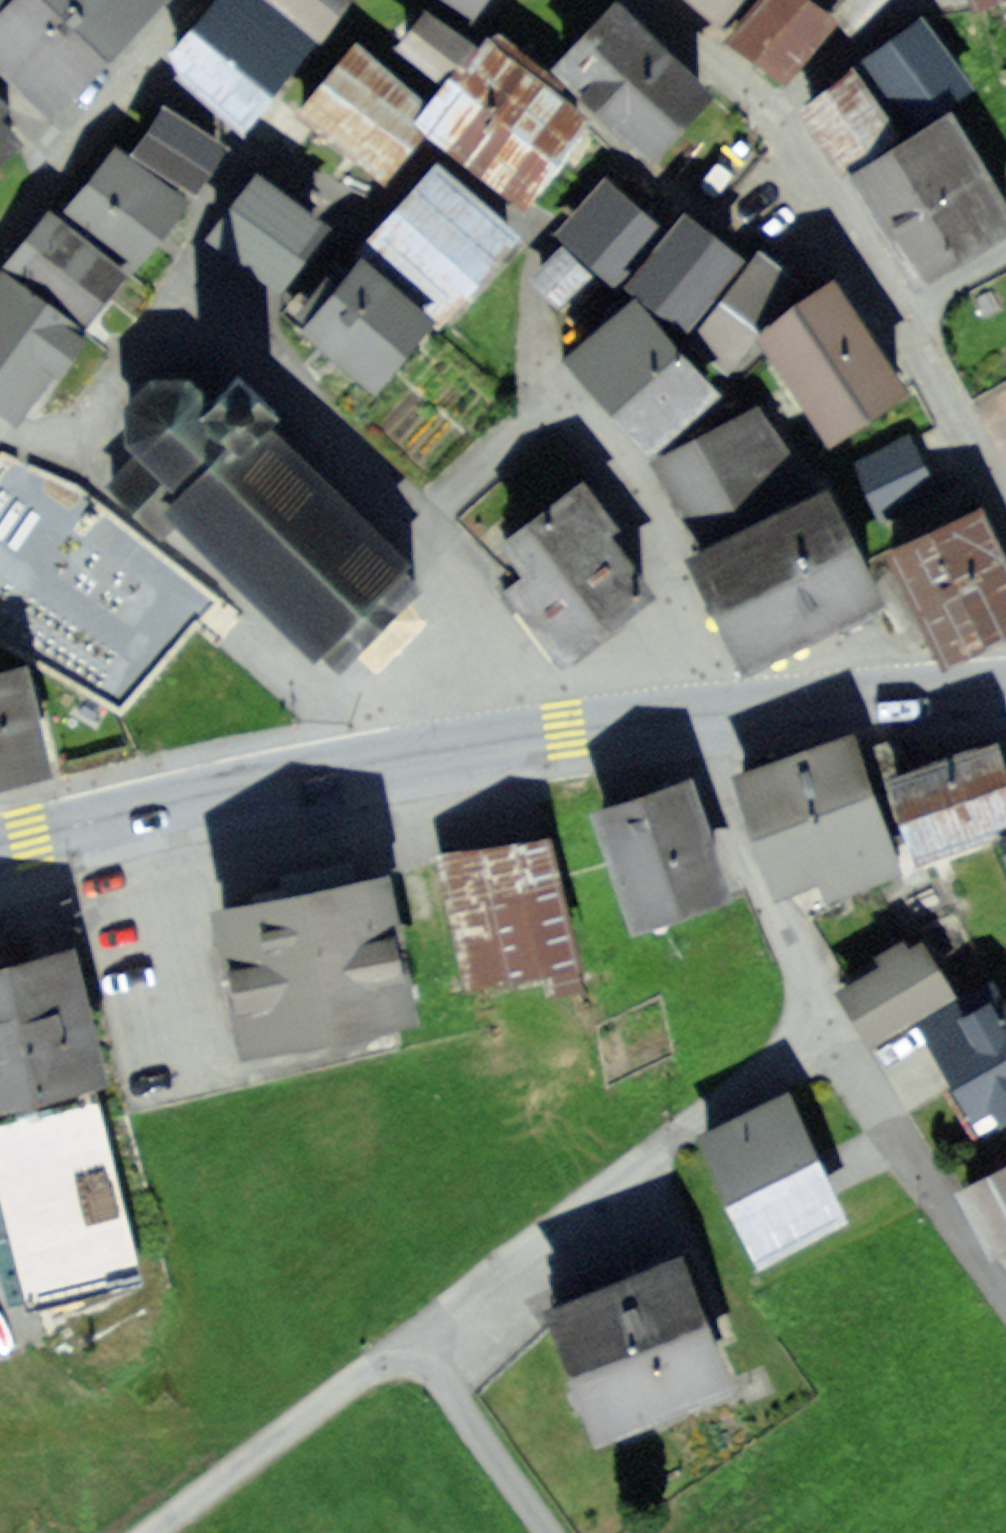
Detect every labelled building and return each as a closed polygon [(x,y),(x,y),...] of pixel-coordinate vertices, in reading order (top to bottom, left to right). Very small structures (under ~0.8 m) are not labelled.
[(54,91),(145,0),(0,0),(0,37),(54,91)] [(161,42),(234,102),(244,89),(301,20),(276,0),(195,0),(161,42)] [(301,20),(306,24),(326,0),(276,0),(301,20)] [(407,0),(371,43),(426,89),(462,46),(435,23),(407,0)] [(612,0),(590,0),(542,46),(579,85),(635,144),(695,88),(612,0)] [(794,0),(746,0),(725,24),(749,45),(773,67),(815,19),(794,0)] [(840,24),(864,0),(816,0),(840,24)] [(950,62),(910,8),(884,27),(858,46),(897,100),(950,62)] [(353,28),(293,98),(315,117),(365,160),(409,109),(426,89),(371,43),(353,28)] [(526,69),(477,28),(462,46),(426,89),(409,109),(432,128),(517,198),(584,117),(526,69)] [(883,109),(842,55),(792,92),(812,120),(833,147),(883,109)] [(217,128),(156,88),(123,137),(183,178),(200,153),(217,128)] [(1003,216),(939,102),(868,142),(845,155),(910,268),(1003,216)] [(12,116),(0,103),(0,127),(12,116)] [(174,190),(105,137),(62,193),(131,245),(152,217),(174,190)] [(622,177),(598,154),(546,210),(594,255),(646,200),(622,177)] [(512,238),(431,162),(359,237),(440,314),(476,276),(512,238)] [(320,225),(255,175),(203,243),(268,292),(320,225)] [(40,195),(0,242),(0,250),(72,312),(94,286),(116,260),(40,195)] [(668,196),(607,266),(662,313),(722,244),(695,220),(668,196)] [(556,228),(523,258),(539,275),(555,293),(588,263),(556,228)] [(672,313),(709,348),(788,263),(769,246),(751,229),(672,313)] [(432,327),(358,259),(327,292),(297,325),(371,393),(432,327)] [(0,268),(0,381),(15,392),(42,356),(69,320),(0,268)] [(899,380),(824,269),(766,307),(745,322),(820,433),(899,380)] [(714,398),(632,305),(579,351),(567,361),(649,454),(714,398)] [(197,413),(238,455),(268,425),(279,414),(239,373),(213,397),(197,413)] [(389,631),(434,583),(268,425),(238,455),(197,413),(213,397),(197,383),(148,385),(121,413),(128,456),(169,494),(158,506),(344,679),(389,631)] [(809,510),(761,412),(653,465),(676,514),(700,563),(809,510)] [(853,451),(877,503),(922,482),(909,456),(897,430),(853,451)] [(620,533),(583,485),(504,546),(527,575),(505,591),(521,611),(565,668),(653,600),(608,543),(620,533)] [(964,491),(947,499),(871,536),(926,650),(1005,612),(1005,577),(964,491)] [(884,598),(834,498),(809,510),(700,563),(686,570),(735,671),(842,619),(884,598)] [(0,676),(0,776),(37,769),(23,698),(18,672),(0,676)] [(899,772),(887,739),(871,745),(855,751),(848,732),(733,776),(780,898),(814,885),(818,894),(821,904),(902,874),(882,822),(895,817),(907,850),(989,820),(1005,866),(1005,771),(1003,772),(991,740),(969,747),(899,772)] [(637,801),(592,817),(632,925),(722,892),(682,784),(637,801)] [(477,834),(424,848),(457,980),(564,953),(530,821),(477,834)] [(288,902),(222,917),(251,1043),(401,1009),(372,882),(288,902)] [(922,944),(850,988),(865,1013),(880,1037),(952,992),(922,944)] [(0,976),(0,1146),(16,1213),(34,1292),(129,1269),(57,963),(36,967),(0,976)] [(923,1018),(966,1094),(973,1089),(979,1098),(983,1106),(1005,1094),(1005,1007),(991,979),(923,1018)] [(776,1105),(708,1135),(760,1253),(828,1224),(813,1189),(788,1134),(776,1105)] [(954,1178),(974,1212),(994,1247),(1005,1240),(1005,1174),(995,1155),(954,1178)] [(678,1271),(566,1311),(605,1422),(718,1382),(696,1320),(678,1271)]
